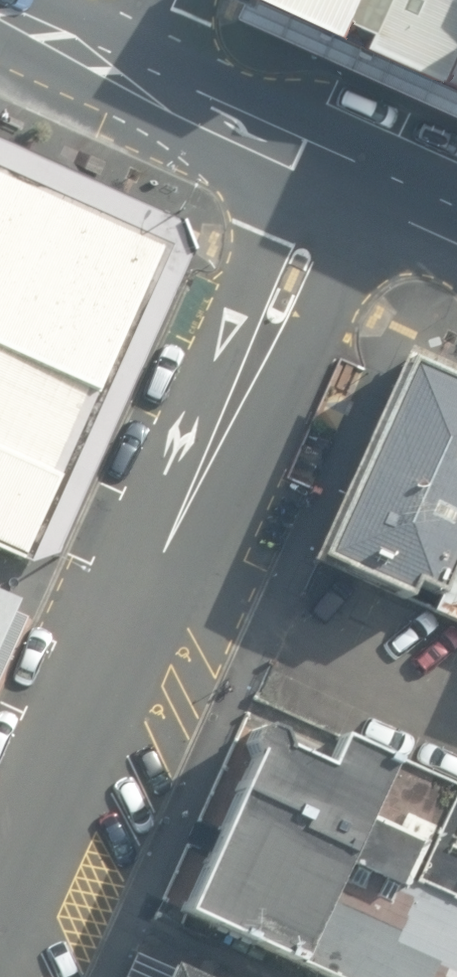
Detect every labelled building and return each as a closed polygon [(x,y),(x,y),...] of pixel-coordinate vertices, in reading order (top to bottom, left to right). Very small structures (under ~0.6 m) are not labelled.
[(456,84),(456,0),(272,0),(456,84)] [(0,171),(0,543),(29,555),(165,247),(0,171)] [(405,354),(374,421),(307,567),(339,582),(341,575),(408,606),(415,590),(438,601),(456,560),(456,378),(405,354)] [(438,601),(432,613),(456,624),(456,560),(438,601)] [(316,976),(456,976),(456,852),(451,850),(456,836),(456,790),(338,739),(322,774),(283,756),(275,735),(261,730),(249,736),(243,752),(248,761),(177,916),(316,976)] [(167,976),(196,976),(172,966),(167,976)]
